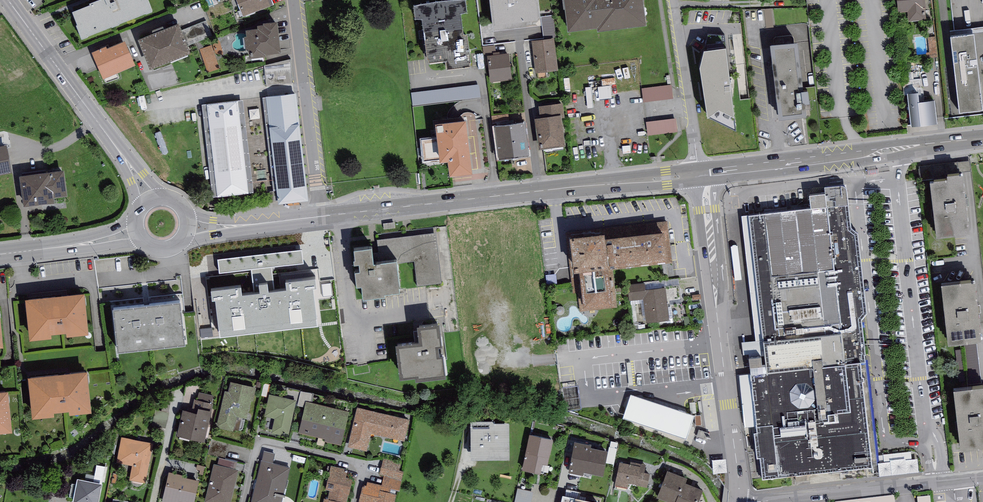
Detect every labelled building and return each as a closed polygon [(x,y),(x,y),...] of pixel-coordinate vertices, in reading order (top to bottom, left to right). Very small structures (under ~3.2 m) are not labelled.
[(72,14),(77,27),(76,27),(82,42),(90,39),(89,37),(111,29),(112,31),(120,28),(119,26),(146,16),(147,17),(152,15),(147,1),(145,1),(144,0),(104,0),(89,6),(90,8),(72,14)] [(243,18),(274,5),(272,0),(236,0),(243,18)] [(493,34),(541,28),(537,0),(489,0),(493,34)] [(568,35),(597,31),(598,35),(646,29),(643,0),(564,0),(568,35)] [(898,13),(907,12),(908,22),(923,20),(922,10),(924,10),(923,0),(897,0),(898,13)] [(417,9),(414,10),(415,21),(418,21),(418,22),(422,22),(427,62),(429,62),(429,66),(445,64),(446,73),(470,70),(469,65),(471,65),(467,38),(464,39),(461,17),(465,16),(464,15),(467,15),(465,4),(463,4),(462,2),(446,4),(446,3),(433,5),(433,6),(417,8),(417,9)] [(556,15),(544,15),(545,37),(557,37),(556,15)] [(248,52),(249,62),(266,60),(265,57),(280,55),(277,25),(263,26),(264,28),(258,29),(258,31),(246,33),(247,39),(243,40),(245,52),(248,52)] [(154,36),(138,43),(150,72),(191,56),(179,26),(165,32),(163,29),(152,33),(154,36)] [(950,39),(959,116),(982,113),(982,110),(974,36),(950,39)] [(554,40),(532,42),(536,74),(558,71),(554,40)] [(106,48),(91,54),(103,81),(135,67),(125,43),(107,51),(106,48)] [(215,44),(203,48),(210,71),(222,67),(215,44)] [(789,47),(771,48),(779,123),(806,120),(805,111),(810,110),(810,107),(808,94),(801,95),(801,87),(802,86),(798,47),(789,47)] [(700,72),(708,122),(711,119),(736,133),(726,52),(704,55),(700,72)] [(509,54),(487,56),(490,82),(512,80),(509,54)] [(290,60),(264,66),(266,86),(293,83),(290,60)] [(479,85),(411,93),(413,106),(480,98),(479,85)] [(671,85),(642,89),(644,103),(673,99),(671,85)] [(613,86),(598,87),(599,99),(614,97),(613,86)] [(918,94),(907,96),(911,128),(937,125),(934,102),(919,104),(918,94)] [(277,190),(278,205),(308,202),(296,95),(263,98),(273,190),(277,190)] [(243,101),(202,106),(213,198),(253,193),(243,101)] [(563,104),(538,108),(540,120),(561,117),(561,119),(565,119),(563,104)] [(540,120),(534,120),(539,152),(566,148),(561,119),(561,117),(540,120)] [(676,119),(646,123),(648,136),(678,132),(676,119)] [(466,122),(435,126),(437,137),(440,160),(440,164),(448,163),(450,178),(472,175),(466,122)] [(525,123),(495,127),(499,160),(529,156),(525,123)] [(440,160),(437,137),(419,139),(422,162),(440,160)] [(12,175),(6,146),(0,148),(0,177),(12,175)] [(20,179),(24,209),(55,205),(54,200),(67,198),(64,172),(20,179)] [(962,179),(929,184),(936,242),(970,238),(962,179)] [(812,211),(750,218),(763,342),(765,355),(749,357),(750,375),(756,427),(757,435),(754,436),(757,460),(760,460),(763,481),(872,471),(862,385),(864,385),(864,381),(862,381),(860,365),(865,364),(864,358),(865,357),(861,322),(867,316),(858,235),(851,231),(846,191),(842,188),(825,189),(825,197),(810,198),(812,211)] [(742,217),(756,342),(756,343),(763,342),(750,218),(749,216),(742,217)] [(377,238),(379,254),(396,253),(397,261),(414,259),(417,283),(441,281),(436,231),(377,238)] [(584,311),(614,307),(610,265),(672,259),(669,233),(607,240),(607,232),(571,236),(576,290),(582,290),(584,311)] [(372,238),(353,240),(357,275),(362,275),(363,288),(385,286),(384,283),(399,281),(397,261),(396,253),(379,254),(374,255),(372,238)] [(244,275),(209,279),(214,330),(321,319),(316,268),(283,272),(283,279),(271,280),(269,263),(303,259),(302,245),(217,254),(219,268),(256,264),(258,281),(245,283),(244,275)] [(644,283),(627,285),(629,303),(643,301),(646,325),(670,322),(666,289),(646,291),(644,283)] [(974,285),(942,289),(949,350),(981,346),(974,285)] [(79,289),(30,294),(33,331),(83,325),(79,289)] [(180,294),(115,301),(120,343),(185,336),(180,294)] [(401,337),(404,366),(446,362),(445,348),(440,348),(439,337),(444,337),(443,330),(441,330),(439,318),(418,320),(419,335),(401,337)] [(741,344),(743,356),(749,356),(749,357),(765,355),(763,342),(756,343),(756,342),(741,344)] [(82,366),(33,371),(37,408),(86,402),(82,366)] [(745,428),(756,427),(750,375),(739,376),(745,428)] [(256,385),(231,379),(228,389),(224,388),(216,426),(241,431),(245,417),(247,417),(251,398),(253,399),(256,385)] [(0,387),(0,423),(11,422),(7,386),(0,387)] [(296,398),(269,391),(263,413),(274,416),(271,430),(288,434),(296,398)] [(953,395),(960,454),(982,451),(982,391),(953,395)] [(661,405),(634,396),(630,407),(626,419),(691,441),(698,417),(661,405)] [(349,410),(305,400),(299,430),(325,436),(324,439),(341,443),(342,440),(349,410)] [(211,406),(198,404),(196,409),(183,406),(177,432),(204,438),(211,406)] [(410,416),(357,404),(347,445),(367,450),(371,431),(404,439),(410,416)] [(494,416),(470,417),(471,454),(509,454),(509,418),(494,419),(494,416)] [(552,436),(530,431),(522,467),(540,470),(542,460),(547,461),(552,436)] [(153,441),(121,435),(116,460),(132,463),(129,478),(145,481),(153,441)] [(591,441),(574,438),(568,469),(583,472),(584,468),(603,472),(608,447),(591,443),(591,441)] [(610,462),(618,462),(618,448),(610,448),(610,462)] [(275,452),(264,450),(262,459),(273,461),(275,452)] [(237,460),(225,457),(219,456),(217,462),(236,467),(237,460)] [(401,461),(383,457),(380,473),(384,474),(401,478),(403,468),(399,467),(401,461)] [(250,501),(281,501),(290,466),(273,461),(262,459),(250,501)] [(630,461),(620,459),(615,484),(627,487),(628,482),(647,485),(650,471),(645,469),(646,463),(630,460),(630,461)] [(729,472),(728,459),(715,459),(715,473),(729,472)] [(213,462),(205,500),(215,501),(230,501),(238,467),(236,467),(217,462),(213,462)] [(97,463),(93,479),(102,480),(105,465),(97,463)] [(345,467),(331,464),(325,487),(329,488),(327,497),(347,501),(352,477),(346,475),(347,470),(345,470),(345,467)] [(681,490),(685,480),(687,475),(667,467),(657,494),(674,500),(679,490),(681,490)] [(169,469),(163,494),(194,501),(199,477),(183,473),(183,472),(169,469)] [(401,478),(384,474),(382,483),(367,480),(366,484),(390,490),(391,486),(399,488),(401,478)] [(73,500),(81,501),(98,501),(102,480),(93,479),(77,476),(73,500)] [(674,500),(674,501),(697,501),(703,486),(685,480),(681,490),(679,490),(674,500)] [(362,483),(359,501),(365,501),(394,501),(396,491),(390,490),(366,484),(362,483)] [(517,487),(514,501),(530,501),(533,490),(517,487)] [(563,491),(560,501),(598,501),(599,498),(575,493),(575,494),(563,491)]
